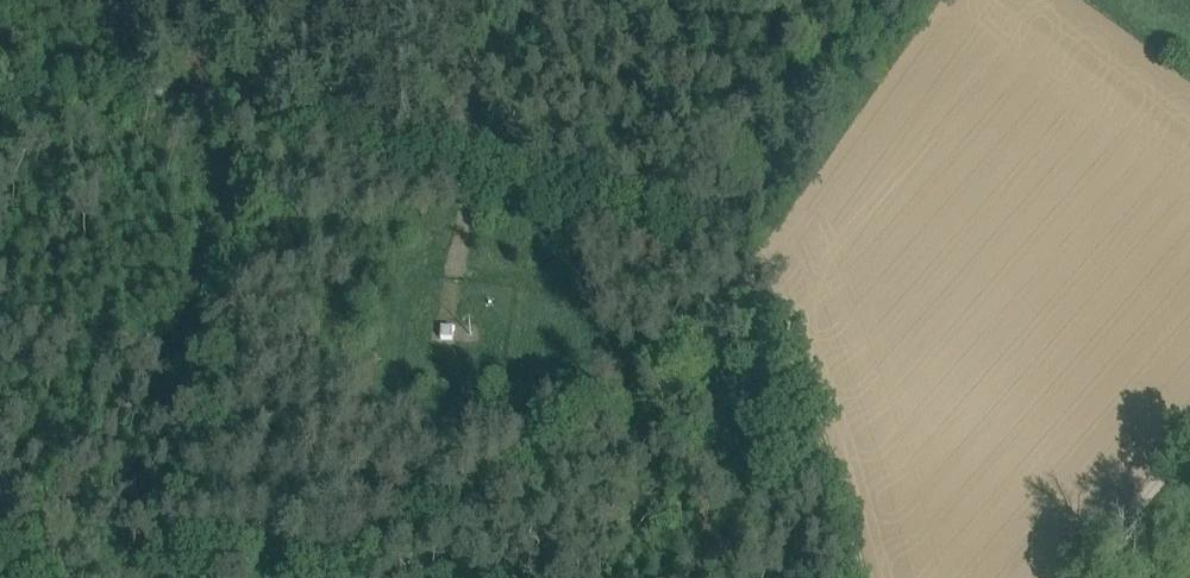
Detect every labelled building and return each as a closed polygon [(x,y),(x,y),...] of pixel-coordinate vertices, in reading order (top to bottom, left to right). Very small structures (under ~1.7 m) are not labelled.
[(453,329),(441,328),(441,338),(452,338),(453,329)]
